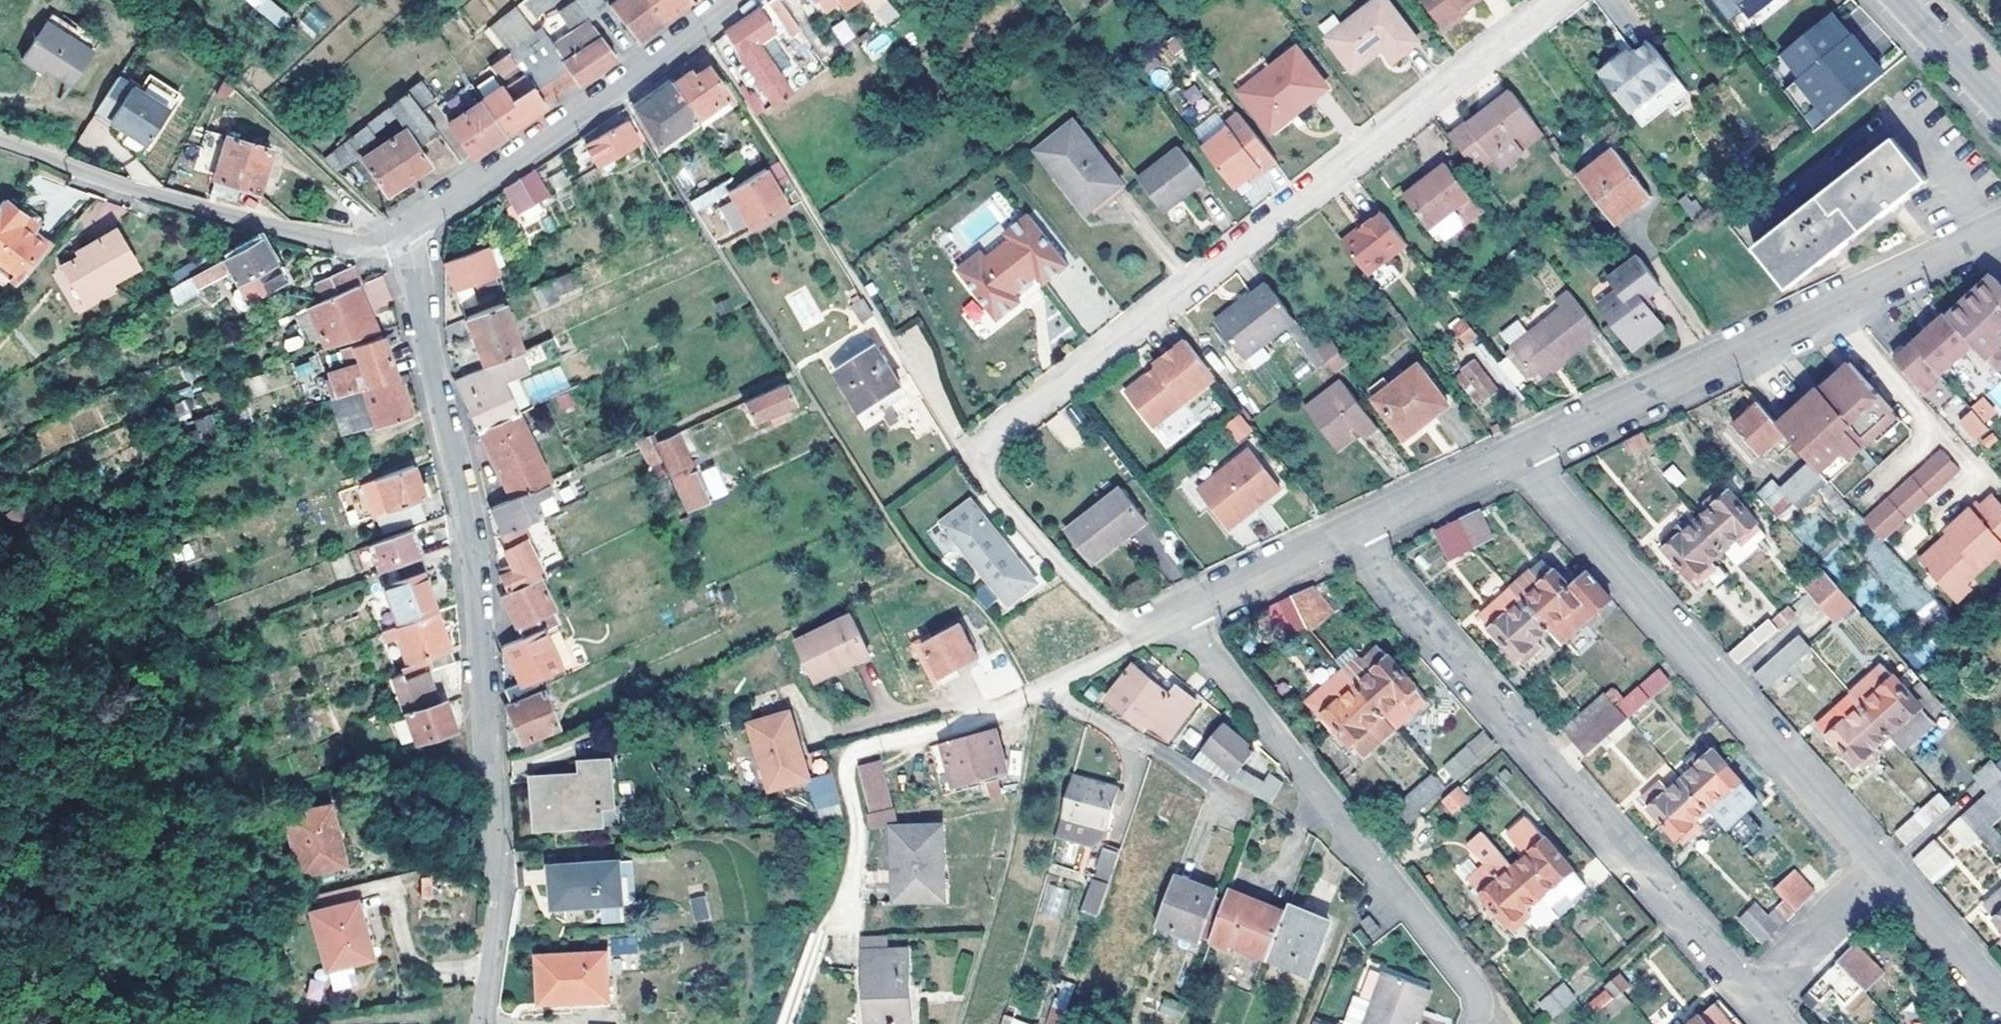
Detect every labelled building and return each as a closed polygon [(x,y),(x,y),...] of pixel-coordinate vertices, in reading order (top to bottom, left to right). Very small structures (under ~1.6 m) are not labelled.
[(279,29),(290,17),(271,0),(247,0),(279,29)] [(597,0),(578,0),(574,3),(590,24),(606,11),(597,0)] [(609,7),(638,43),(681,10),(691,3),(689,0),(619,0),(609,7)] [(782,0),(770,0),(769,1),(792,34),(801,28),(782,0)] [(844,10),(859,0),(838,0),(844,10)] [(900,4),(903,9),(909,5),(906,0),(905,0),(900,4)] [(1353,74),(1384,48),(1394,61),(1417,44),(1384,0),(1379,0),(1328,42),(1353,74)] [(1441,24),(1461,9),(1458,4),(1463,0),(1423,0),(1441,24)] [(1466,0),(1463,0),(1458,4),(1461,9),(1469,3),(1466,0)] [(1728,22),(1744,9),(1750,17),(1774,0),(1711,0),(1728,22)] [(318,33),(330,19),(312,4),(301,18),(318,33)] [(739,51),(774,102),(792,89),(783,76),(796,67),(773,32),(776,30),(761,7),(745,18),(727,31),(741,50),(739,51)] [(21,61),(36,71),(40,65),(47,70),(71,86),(101,40),(77,25),(74,30),(51,15),(21,61)] [(1848,41),(1830,18),(1780,57),(1799,80),(1795,83),(1826,122),(1880,78),(1850,40),(1848,41)] [(841,46),(855,37),(844,19),(830,27),(841,46)] [(575,77),(579,83),(617,58),(590,24),(524,76),(531,85),(544,102),(575,77)] [(870,60),(894,47),(886,31),(861,45),(870,60)] [(1644,128),(1687,93),(1649,43),(1635,53),(1628,44),(1597,67),(1644,128)] [(1240,91),(1267,127),(1294,108),(1296,111),(1326,90),(1296,50),(1240,91)] [(496,79),(516,65),(508,54),(489,69),(496,79)] [(40,65),(36,71),(43,75),(47,70),(40,65)] [(524,89),(531,85),(524,76),(516,65),(496,79),(501,87),(510,101),(516,97),(508,86),(518,80),(524,89)] [(696,120),(702,129),(729,112),(724,103),(728,100),(709,69),(695,78),(691,72),(673,83),(696,120)] [(97,110),(148,143),(169,108),(119,77),(97,110)] [(516,97),(510,101),(501,87),(481,100),(503,133),(528,116),(545,105),(544,102),(531,85),(524,89),(518,80),(508,86),(516,97)] [(435,102),(420,81),(407,91),(422,112),(435,102)] [(657,146),(696,120),(673,83),(672,83),(652,95),(633,107),(657,146)] [(1814,132),(1826,122),(1795,83),(1783,92),(1814,132)] [(481,100),(469,84),(437,108),(448,123),(481,100)] [(1196,85),(1185,90),(1196,114),(1208,108),(1196,85)] [(1483,118),(1512,95),(1507,89),(1478,111),(1483,118)] [(429,166),(417,147),(437,133),(422,112),(407,91),(387,107),(403,131),(362,160),(386,195),(420,172),(429,166)] [(1484,184),(1544,137),(1512,95),(1483,118),(1452,143),(1484,184)] [(503,133),(481,100),(448,123),(470,156),(484,146),(503,133)] [(1294,108),(1267,127),(1274,136),(1300,117),(1296,111),(1294,108)] [(1205,143),(1224,120),(1213,111),(1194,134),(1205,143)] [(1231,132),(1204,151),(1235,191),(1235,192),(1262,171),(1265,176),(1279,166),(1242,116),(1228,127),(1231,132)] [(587,145),(600,165),(640,141),(627,120),(587,145)] [(1073,123),(1037,152),(1056,175),(1060,174),(1089,209),(1122,183),(1073,123)] [(376,143),(364,126),(344,140),(356,157),(376,143)] [(231,131),(230,139),(245,143),(247,135),(231,131)] [(271,151),(245,143),(230,139),(225,138),(211,194),(235,201),(239,188),(259,193),(271,151)] [(1755,247),(1788,289),(1929,180),(1896,138),(1755,247)] [(356,157),(344,140),(321,159),(335,172),(356,157)] [(1179,147),(1139,178),(1167,211),(1205,182),(1179,147)] [(1615,153),(1578,180),(1615,227),(1651,200),(1615,153)] [(1475,208),(1445,166),(1403,199),(1445,255),(1466,239),(1455,223),(1475,208)] [(550,196),(535,169),(505,189),(519,214),(550,196)] [(690,199),(696,208),(724,192),(748,229),(786,210),(762,170),(737,184),(731,175),(690,199)] [(1692,193),(1680,200),(1690,218),(1702,211),(1692,193)] [(41,218),(30,208),(23,215),(6,199),(0,206),(0,263),(3,266),(41,218)] [(1344,244),(1369,278),(1407,248),(1382,215),(1344,244)] [(41,218),(3,266),(17,278),(46,243),(34,232),(44,221),(41,218)] [(984,257),(960,275),(1000,327),(1024,308),(1018,300),(1041,282),(1048,290),(1071,272),(1031,220),(1007,238),(1013,245),(989,263),(984,257)] [(134,281),(155,260),(123,229),(100,253),(104,258),(82,280),(112,310),(138,285),(134,281)] [(238,287),(247,303),(250,301),(283,282),(261,240),(190,279),(197,292),(225,277),(224,274),(229,271),(238,287)] [(17,278),(24,284),(55,250),(46,243),(17,278)] [(490,248),(447,265),(457,292),(462,290),(479,284),(485,299),(502,293),(497,281),(500,275),(490,248)] [(1627,284),(1647,268),(1639,257),(1619,272),(1627,284)] [(315,283),(323,301),(359,286),(361,284),(352,267),(315,283)] [(1627,284),(1594,308),(1625,348),(1655,325),(1641,304),(1660,289),(1647,268),(1627,284)] [(569,272),(550,281),(557,295),(576,287),(569,272)] [(372,308),(392,301),(383,276),(363,283),(372,308)] [(1949,318),(1993,367),(2000,376),(2000,286),(1992,276),(1949,318)] [(172,290),(176,298),(179,303),(197,292),(190,279),(189,280),(172,290)] [(550,281),(533,289),(541,308),(546,306),(559,299),(557,295),(550,281)] [(1295,320),(1266,283),(1213,324),(1242,361),(1295,320)] [(479,284),(462,290),(468,305),(485,299),(479,284)] [(326,349),(377,332),(370,316),(359,286),(323,301),(311,308),(326,349)] [(253,307),(250,301),(247,303),(238,287),(233,290),(230,300),(236,309),(245,312),(253,307)] [(172,290),(160,297),(165,305),(176,298),(172,290)] [(1600,336),(1568,293),(1553,304),(1559,311),(1526,336),(1516,322),(1498,336),(1508,349),(1510,353),(1530,379),(1535,385),(1600,336)] [(970,325),(984,316),(972,300),(959,309),(970,325)] [(872,319),(862,302),(852,309),(863,325),(872,319)] [(475,342),(482,363),(522,349),(506,304),(467,317),(475,342)] [(1891,337),(1879,322),(1869,329),(1883,345),(1891,337)] [(1478,340),(1464,323),(1453,332),(1466,349),(1478,340)] [(1661,332),(1655,325),(1625,348),(1629,355),(1661,332)] [(1936,325),(1914,343),(1942,374),(1963,355),(1936,325)] [(339,397),(325,401),(339,440),(409,418),(403,399),(396,378),(390,360),(382,336),(346,348),(353,366),(331,375),(339,397)] [(1150,425),(1213,376),(1182,338),(1151,363),(1154,366),(1156,368),(1144,378),(1141,375),(1122,390),(1150,425)] [(1959,394),(1942,374),(1914,343),(1895,359),(1925,392),(1938,380),(1943,385),(1937,391),(1949,404),(1959,394)] [(467,407),(478,432),(518,413),(501,378),(533,363),(527,348),(456,380),(458,388),(467,407)] [(901,391),(875,350),(836,374),(861,415),(901,391)] [(1530,379),(1510,353),(1503,357),(1524,384),(1530,379)] [(1479,358),(1467,367),(1489,395),(1489,396),(1502,388),(1479,358)] [(1809,398),(1778,426),(1794,444),(1811,463),(1828,482),(1836,491),(1859,471),(1868,480),(1893,457),(1888,452),(1911,432),(1850,364),(1820,392),(1825,397),(1815,406),(1811,400),(1809,398)] [(531,403),(570,388),(561,365),(523,379),(531,403)] [(1154,366),(1141,375),(1144,378),(1156,368),(1154,366)] [(1383,381),(1369,392),(1405,440),(1449,407),(1419,366),(1389,389),(1383,381)] [(1489,395),(1467,367),(1459,373),(1480,402),(1489,395)] [(2000,400),(2000,376),(1993,367),(1981,377),(2000,400)] [(1347,389),(1342,382),(1306,409),(1340,453),(1361,437),(1365,440),(1380,429),(1347,389)] [(793,405),(784,384),(741,404),(743,410),(748,407),(756,423),(793,405)] [(1820,392),(1811,400),(1815,406),(1825,397),(1820,392)] [(1959,394),(1949,404),(1963,419),(1973,409),(1959,394)] [(194,409),(190,398),(173,405),(178,416),(194,409)] [(1778,426),(1759,404),(1733,427),(1759,456),(1766,450),(1776,461),(1794,444),(1778,426)] [(1065,453),(1085,442),(1067,408),(1047,420),(1065,453)] [(1990,428),(1973,409),(1963,419),(1979,436),(1990,428)] [(1240,412),(1224,424),(1237,442),(1253,431),(1240,412)] [(551,479),(518,413),(478,432),(493,463),(509,499),(529,490),(551,479)] [(203,441),(218,436),(211,415),(195,422),(203,441)] [(648,434),(623,446),(635,472),(661,459),(654,444),(648,434)] [(690,462),(677,434),(659,442),(672,471),(690,462)] [(1650,448),(1644,434),(1634,439),(1641,452),(1650,448)] [(1630,456),(1641,452),(1634,439),(1624,443),(1630,456)] [(1266,501),(1281,489),(1250,450),(1199,490),(1230,530),(1256,509),(1253,505),(1263,497),(1266,501)] [(1958,473),(1940,452),(1862,520),(1880,541),(1958,473)] [(1677,463),(1664,469),(1672,488),(1685,482),(1677,463)] [(1828,482),(1811,463),(1782,490),(1798,508),(1828,482)] [(711,499),(726,494),(716,465),(701,470),(711,499)] [(415,466),(377,479),(389,513),(378,517),(385,534),(428,519),(421,502),(427,499),(415,466)] [(676,480),(689,509),(708,500),(694,471),(676,480)] [(1696,521),(1709,535),(1746,502),(1742,498),(1738,503),(1724,488),(1710,501),(1714,505),(1696,521)] [(1124,531),(1142,516),(1119,489),(1065,532),(1091,564),(1127,537),(1124,531)] [(503,536),(524,525),(542,516),(529,490),(509,499),(490,508),(497,524),(503,536)] [(1263,497),(1253,505),(1256,509),(1266,501),(1263,497)] [(1919,562),(1946,592),(1960,580),(1965,586),(1996,557),(2000,562),(2000,507),(1993,498),(1980,509),(1974,515),(1971,511),(1946,533),(1951,539),(1943,546),(1941,543),(1919,562)] [(1709,535),(1722,550),(1735,565),(1767,535),(1745,511),(1750,506),(1746,502),(1709,535)] [(1977,505),(1971,511),(1974,515),(1980,509),(1977,505)] [(1479,511),(1460,521),(1467,536),(1476,547),(1493,540),(1479,511)] [(1127,537),(1145,522),(1142,516),(1124,531),(1127,537)] [(1476,547),(1467,536),(1460,521),(1436,532),(1450,559),(1476,547)] [(1709,535),(1696,521),(1685,531),(1681,527),(1660,545),(1673,559),(1668,565),(1671,568),(1709,535)] [(542,576),(526,543),(532,540),(524,525),(503,536),(508,549),(503,552),(510,565),(506,569),(508,573),(499,579),(507,593),(537,579),(542,576)] [(397,566),(422,556),(417,542),(411,529),(372,546),(382,572),(397,566)] [(962,544),(1009,606),(1028,593),(1023,585),(1032,579),(997,530),(987,537),(983,531),(962,544)] [(1709,535),(1671,568),(1676,573),(1681,569),(1694,583),(1707,571),(1705,567),(1722,550),(1709,535)] [(399,624),(436,610),(423,577),(429,574),(422,556),(397,566),(403,581),(386,588),(399,624)] [(1539,580),(1550,569),(1540,559),(1529,570),(1539,580)] [(1539,580),(1529,570),(1510,588),(1535,616),(1572,583),(1569,580),(1565,584),(1550,569),(1539,580)] [(1611,602),(1584,571),(1572,583),(1535,616),(1549,632),(1561,646),(1611,602)] [(1805,589),(1819,604),(1838,588),(1823,572),(1805,589)] [(510,615),(521,638),(541,629),(557,620),(537,579),(507,593),(501,596),(510,615)] [(1960,580),(1946,592),(1957,604),(1971,591),(1965,586),(1960,580)] [(1325,584),(1292,599),(1307,623),(1314,631),(1343,606),(1325,584)] [(988,587),(978,593),(988,607),(998,601),(988,587)] [(1535,616),(1510,588),(1509,587),(1477,615),(1500,642),(1494,647),(1497,650),(1535,616)] [(1838,588),(1819,604),(1824,610),(1835,621),(1853,605),(1838,588)] [(1307,623),(1292,599),(1282,604),(1269,610),(1266,612),(1277,637),(1294,629),(1307,623)] [(1788,625),(1796,617),(1787,608),(1779,615),(1788,625)] [(446,639),(436,610),(399,624),(392,627),(399,644),(406,664),(423,658),(429,672),(454,663),(446,639)] [(1788,625),(1779,615),(1771,622),(1776,627),(1781,632),(1788,625)] [(1531,647),(1549,632),(1535,616),(1497,650),(1501,655),(1506,650),(1521,664),(1535,652),(1531,647)] [(1776,627),(1771,622),(1765,616),(1726,651),(1735,661),(1776,627)] [(868,657),(866,652),(850,618),(797,643),(813,678),(815,682),(868,657)] [(1814,636),(1805,626),(1796,634),(1805,644),(1814,636)] [(392,627),(380,632),(387,649),(399,644),(392,627)] [(960,627),(926,644),(946,682),(979,663),(960,627)] [(521,682),(505,690),(512,703),(544,688),(566,677),(541,629),(521,638),(504,647),(510,659),(521,682)] [(1809,649),(1805,644),(1796,634),(1753,673),(1766,687),(1809,649)] [(946,682),(926,644),(917,648),(936,687),(946,682)] [(1353,661),(1343,670),(1369,702),(1401,673),(1380,650),(1359,667),(1353,661)] [(446,706),(443,699),(462,692),(460,660),(454,663),(429,672),(406,680),(404,677),(363,691),(367,706),(395,696),(400,706),(407,715),(413,744),(462,727),(461,700),(446,706)] [(1161,734),(1188,699),(1174,689),(1171,693),(1133,664),(1106,699),(1145,727),(1147,724),(1161,734)] [(1882,665),(1850,694),(1875,722),(1912,688),(1908,685),(1903,689),(1882,665)] [(1406,669),(1401,673),(1369,702),(1382,718),(1401,701),(1414,715),(1429,703),(1405,677),(1409,673),(1406,669)] [(1369,702),(1343,670),(1310,699),(1314,703),(1323,713),(1332,725),(1326,731),(1330,734),(1369,702)] [(1615,706),(1626,718),(1667,682),(1657,671),(1623,700),(1615,706)] [(529,752),(549,743),(544,733),(560,725),(544,688),(512,703),(509,704),(516,720),(529,752)] [(1916,693),(1912,688),(1875,722),(1887,736),(1900,751),(1933,722),(1911,697),(1916,693)] [(1606,696),(1615,706),(1623,700),(1613,690),(1606,696)] [(1830,736),(1839,745),(1834,750),(1838,755),(1875,722),(1850,694),(1816,728),(1825,740),(1830,736)] [(1576,742),(1615,706),(1606,696),(1565,732),(1576,742)] [(1382,718),(1395,733),(1414,715),(1401,701),(1382,718)] [(1382,718),(1369,702),(1330,734),(1334,739),(1339,735),(1356,753),(1369,741),(1376,749),(1395,733),(1382,718)] [(1323,713),(1314,703),(1308,708),(1317,718),(1323,713)] [(1586,753),(1626,718),(1615,706),(1576,742),(1586,753)] [(802,755),(790,712),(750,724),(769,790),(806,780),(809,780),(802,755)] [(1875,722),(1838,755),(1842,759),(1847,754),(1860,768),(1874,756),(1870,752),(1887,736),(1875,722)] [(1256,751),(1225,723),(1194,760),(1211,770),(1265,799),(1267,800),(1272,803),(1284,783),(1271,773),(1264,783),(1241,769),(1256,751)] [(1008,774),(997,729),(970,736),(945,743),(957,788),(1008,774)] [(1496,746),(1485,733),(1446,768),(1457,779),(1496,746)] [(1369,741),(1356,753),(1363,761),(1376,749),(1369,741)] [(1699,764),(1681,780),(1694,794),(1730,761),(1727,757),(1723,762),(1710,747),(1695,760),(1699,764)] [(827,749),(802,755),(809,780),(806,780),(813,807),(817,805),(835,800),(837,800),(827,749)] [(1708,810),(1724,829),(1757,799),(1743,784),(1730,770),(1735,765),(1730,761),(1694,794),(1695,794),(1708,810)] [(604,809),(617,808),(615,762),(587,763),(587,778),(537,780),(538,829),(604,827),(604,809)] [(884,812),(872,764),(858,767),(867,814),(884,812)] [(1979,786),(1985,791),(2000,776),(2000,771),(1997,766),(1978,784),(1979,786)] [(1443,790),(1451,783),(1441,773),(1434,780),(1443,790)] [(1985,791),(1987,794),(2000,783),(2000,776),(1985,791)] [(1066,818),(1110,829),(1120,788),(1077,777),(1066,818)] [(1432,779),(1395,811),(1409,826),(1420,818),(1416,814),(1443,790),(1434,780),(1432,779)] [(1658,827),(1694,794),(1681,780),(1663,796),(1660,792),(1646,805),(1659,819),(1654,823),(1658,827)] [(1987,794),(1961,819),(1949,829),(1966,849),(1979,838),(2000,818),(2000,783),(1987,794)] [(1466,801),(1456,791),(1449,796),(1459,808),(1466,801)] [(1953,810),(1961,803),(1952,793),(1944,801),(1953,810)] [(1690,826),(1708,810),(1695,794),(1694,794),(1658,827),(1662,831),(1667,828),(1680,841),(1694,829),(1690,826)] [(1459,808),(1449,796),(1442,803),(1451,815),(1459,808)] [(835,800),(817,805),(813,807),(818,824),(821,823),(840,817),(835,800)] [(1953,810),(1944,801),(1902,837),(1912,848),(1953,810)] [(1175,808),(1162,803),(1155,827),(1167,830),(1175,808)] [(347,866),(331,806),(285,817),(300,877),(347,866)] [(618,825),(617,808),(604,809),(604,827),(618,825)] [(1746,813),(1731,828),(1745,842),(1760,827),(1746,813)] [(891,827),(894,901),(944,898),(941,825),(891,827)] [(1526,882),(1559,854),(1542,836),(1529,848),(1532,852),(1514,868),(1526,882)] [(1935,843),(1914,861),(1931,881),(1953,861),(1935,843)] [(1099,912),(1119,852),(1106,847),(1086,908),(1099,912)] [(1514,868),(1499,853),(1468,880),(1490,906),(1485,911),(1489,916),(1526,882),(1514,868)] [(1559,854),(1526,882),(1540,899),(1559,921),(1578,904),(1574,899),(1587,887),(1559,854)] [(622,907),(620,864),(549,868),(551,910),(622,907)] [(1828,864),(1818,874),(1825,880),(1835,870),(1828,864)] [(1795,914),(1813,895),(1791,873),(1774,892),(1784,904),(1795,914)] [(1216,892),(1174,876),(1158,923),(1199,939),(1216,892)] [(1532,906),(1540,899),(1526,882),(1489,916),(1492,919),(1497,915),(1511,929),(1526,917),(1528,918),(1537,911),(1532,906)] [(1064,914),(1067,888),(1048,886),(1046,912),(1064,914)] [(1228,890),(1209,940),(1231,948),(1234,944),(1268,958),(1287,912),(1228,890)] [(1984,906),(2000,926),(2000,890),(1984,906)] [(696,922),(711,919),(706,894),(691,897),(696,922)] [(1763,946),(1795,914),(1784,904),(1766,920),(1754,908),(1739,923),(1763,946)] [(356,905),(311,916),(333,994),(358,987),(351,966),(370,961),(356,905)] [(1330,924),(1289,907),(1287,912),(1268,958),(1310,975),(1330,924)] [(1373,938),(1381,930),(1368,916),(1362,925),(1373,938)] [(891,934),(863,935),(863,952),(892,951),(891,934)] [(1853,947),(1835,965),(1846,976),(1865,994),(1881,976),(1853,947)] [(910,1022),(908,950),(892,951),(863,952),(865,1022),(887,1022),(887,1023),(894,1023),(910,1022)] [(609,1003),(607,954),(538,957),(539,1005),(609,1003)] [(1586,969),(1597,981),(1605,974),(1594,962),(1586,969)] [(1818,1003),(1846,976),(1835,965),(1808,992),(1818,1003)] [(1383,972),(1363,1023),(1414,1023),(1416,1018),(1412,1016),(1423,987),(1383,972)] [(1611,982),(1621,993),(1629,986),(1619,974),(1611,982)] [(1614,1000),(1621,993),(1611,982),(1603,988),(1614,1000)] [(1540,1007),(1553,1019),(1577,998),(1565,985),(1540,1007)] [(1432,991),(1423,987),(1412,1016),(1416,1018),(1421,1020),(1432,991)] [(1594,1016),(1614,1000),(1603,988),(1584,1005),(1594,1016)] [(1164,997),(1159,1010),(1180,1018),(1185,1005),(1164,997)] [(1720,999),(1691,1023),(1729,1023),(1736,1018),(1720,999)] [(1063,1005),(1050,1001),(1044,1023),(1058,1023),(1063,1005)]
